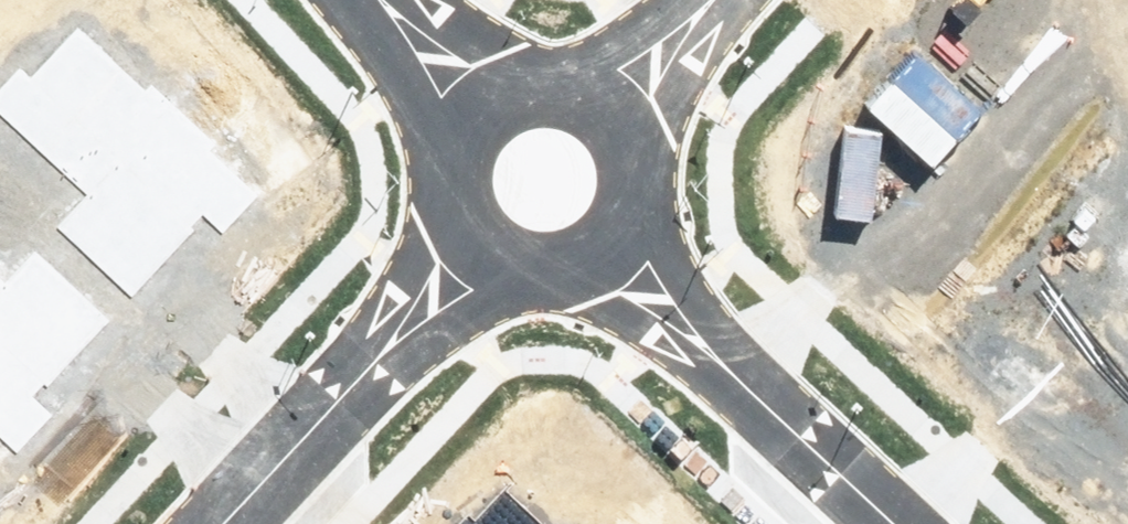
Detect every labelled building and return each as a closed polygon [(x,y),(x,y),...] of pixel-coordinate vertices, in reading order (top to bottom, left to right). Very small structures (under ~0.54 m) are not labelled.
[(63,231),(134,298),(207,222),(230,244),(265,208),(50,3),(0,55),(0,120),(89,204),(63,231)] [(20,453),(53,416),(33,399),(105,319),(34,256),(10,283),(0,275),(0,435),(20,453)]
